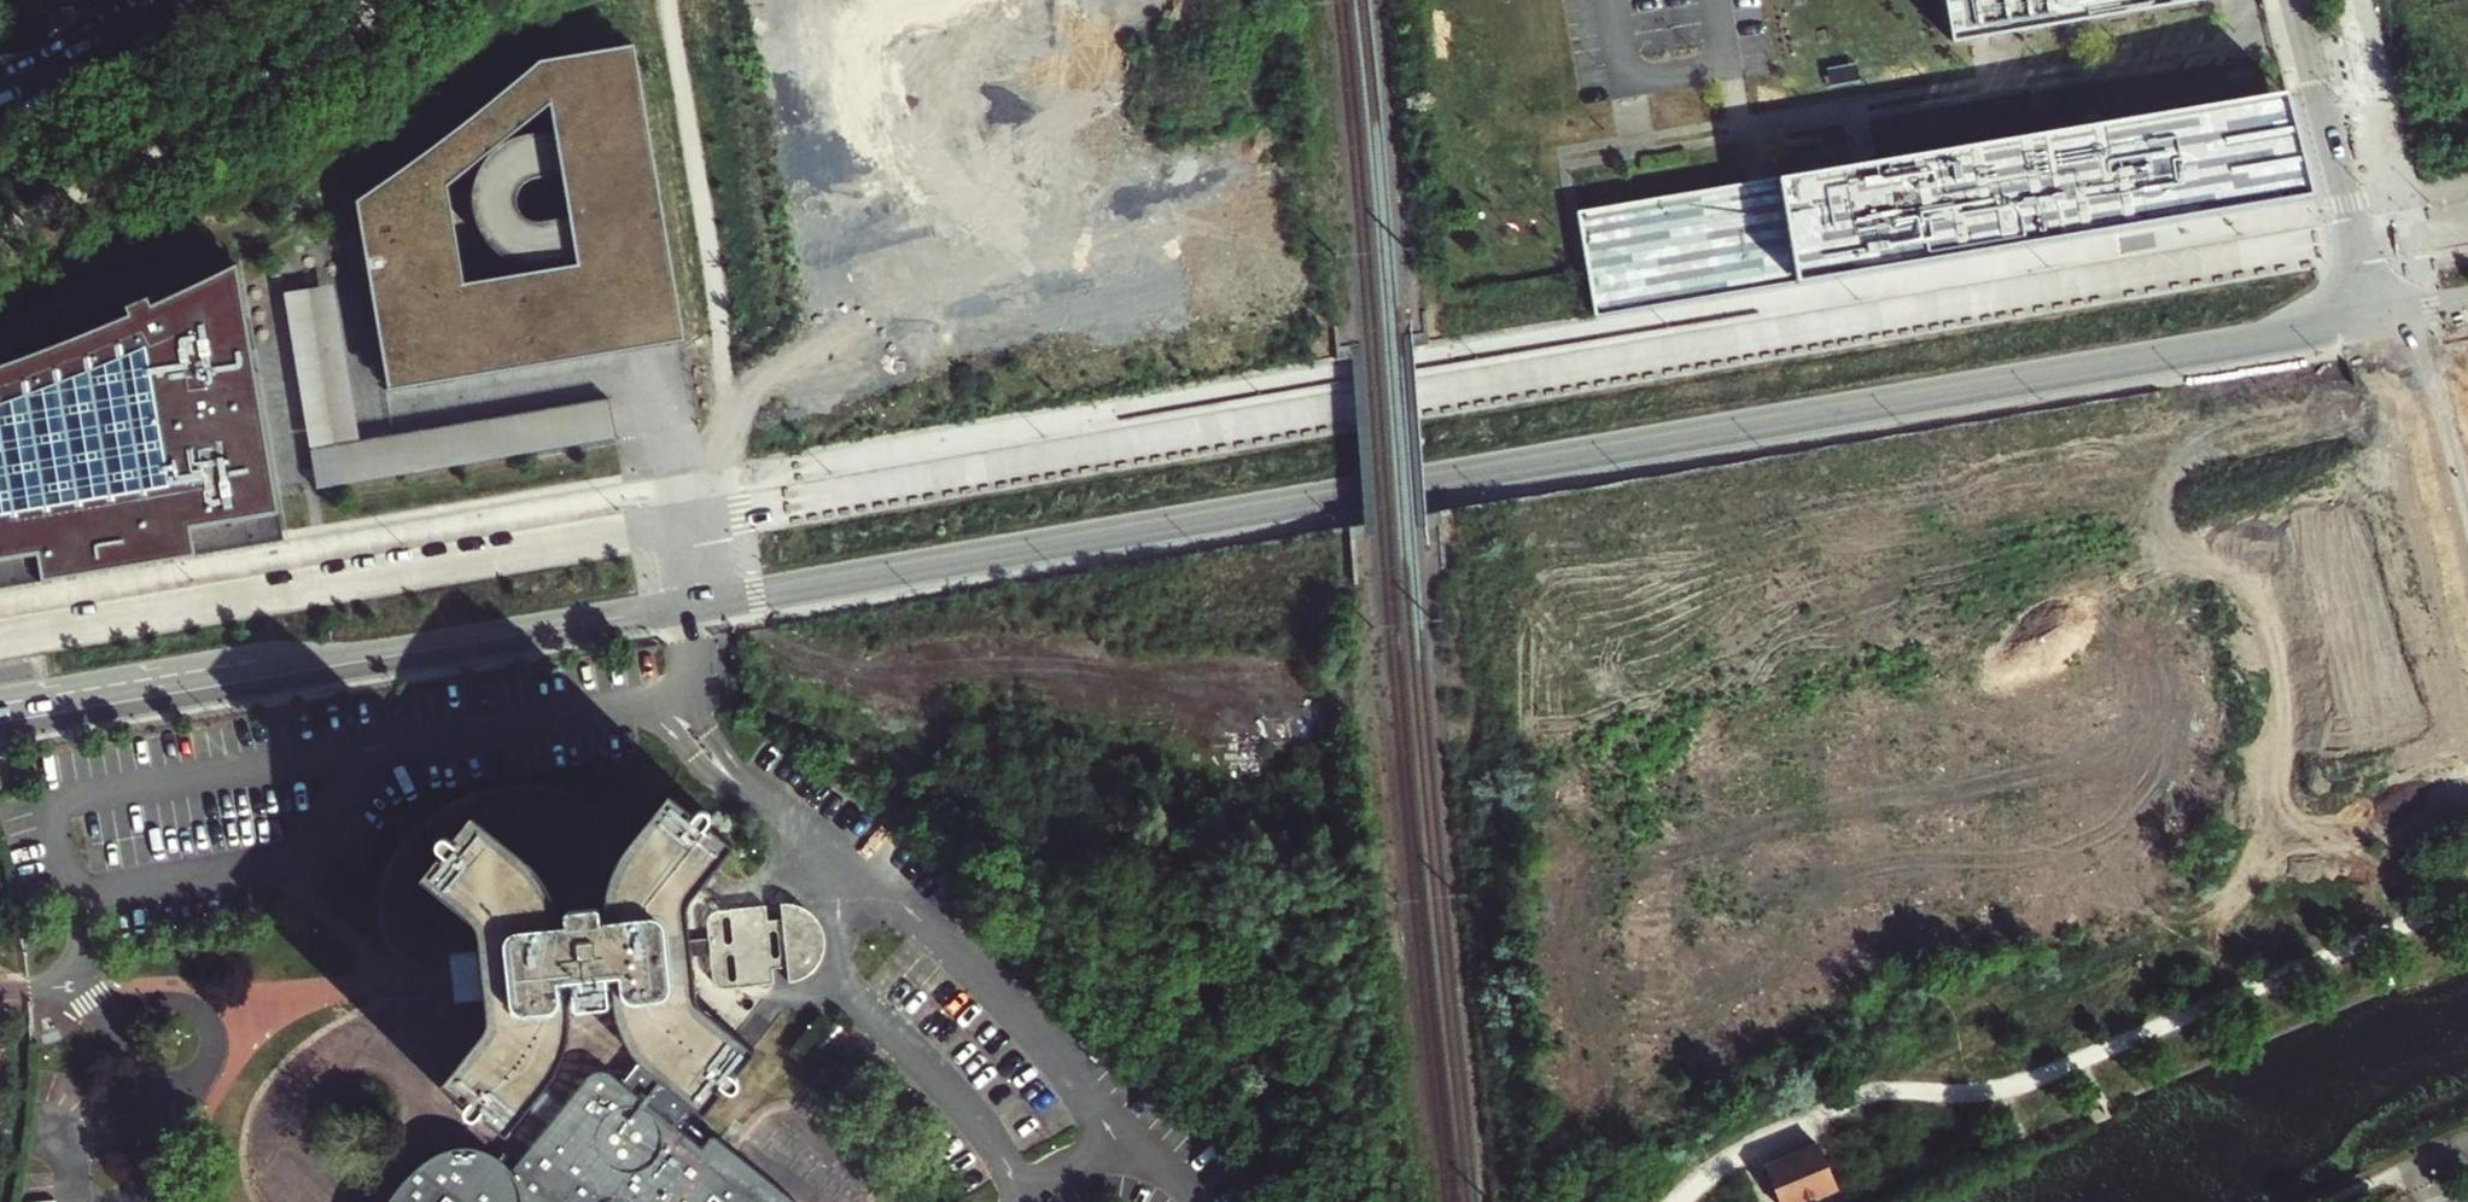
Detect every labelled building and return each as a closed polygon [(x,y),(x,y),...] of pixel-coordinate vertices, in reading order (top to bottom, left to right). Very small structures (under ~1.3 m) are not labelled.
[(1951,43),(2202,0),(1944,0),(1951,43)] [(538,68),(357,210),(389,399),(699,345),(638,53),(538,68)] [(2284,91),(1580,206),(1597,314),(2312,195),(2284,91)] [(0,362),(0,589),(277,541),(231,267),(137,312),(85,332),(0,362)] [(10,785),(9,765),(5,760),(1,757),(0,757),(0,796),(2,795),(6,794),(9,790),(10,785)] [(434,840),(442,851),(423,874),(478,922),(483,963),(489,981),(492,1008),(490,1027),(449,1079),(474,1098),(469,1107),(477,1117),(487,1108),(509,1129),(525,1113),(544,1129),(514,1166),(494,1151),(470,1144),(448,1148),(427,1161),(413,1174),(416,1190),(413,1201),(799,1201),(717,1132),(704,1142),(681,1123),(698,1104),(705,1109),(724,1084),(732,1088),(742,1078),(733,1070),(756,1045),(704,1001),(697,985),(696,965),(714,964),(718,985),(800,978),(816,967),(828,951),(828,932),(818,909),(796,901),(710,913),(710,937),(693,939),(691,906),(699,889),(735,842),(707,823),(716,811),(706,802),(693,811),(671,796),(613,865),(608,887),(609,919),(597,919),(597,906),(570,909),(570,921),(558,921),(558,902),(550,882),(531,860),(471,815),(456,837),(443,830),(434,840)] [(1763,1165),(1779,1201),(1810,1201),(1840,1189),(1821,1142),(1763,1165)]
